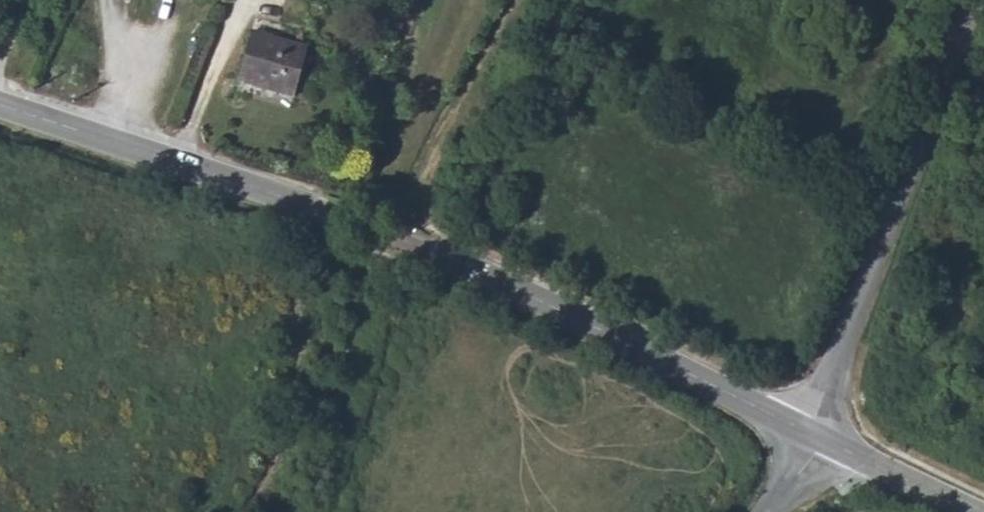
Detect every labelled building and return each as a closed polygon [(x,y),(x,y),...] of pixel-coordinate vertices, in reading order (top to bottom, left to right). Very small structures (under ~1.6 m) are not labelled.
[(249,32),(237,81),(292,96),(306,49),(249,32)]
